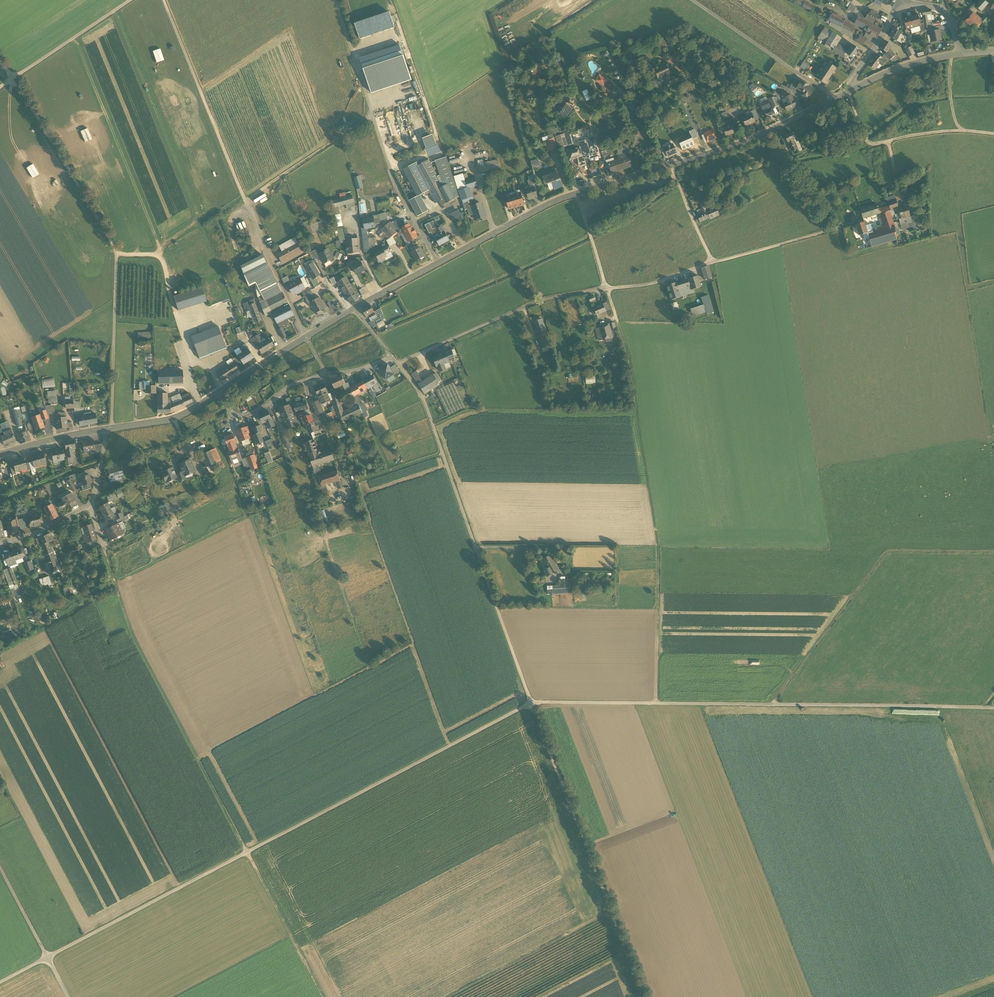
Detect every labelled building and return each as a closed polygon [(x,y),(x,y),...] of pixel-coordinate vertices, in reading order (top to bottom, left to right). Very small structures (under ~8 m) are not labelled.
[(810,10),(812,6),(800,0),(798,0),(797,3),(802,5),(802,6),(810,10)] [(981,12),(988,4),(986,3),(983,0),(981,0),(975,7),(981,12)] [(848,9),(853,12),(855,9),(856,7),(851,4),(848,9)] [(865,19),(873,24),(878,14),(870,10),(868,13),(867,12),(866,14),(867,15),(866,17),(865,19)] [(922,11),(923,18),(927,18),(926,15),(929,14),(931,14),(930,10),(922,11)] [(866,17),(858,12),(857,14),(858,15),(857,17),(857,18),(859,19),(863,20),(864,19),(865,19),(866,17)] [(360,38),(394,27),(389,13),(355,24),(360,38)] [(903,18),(906,30),(907,30),(907,29),(910,28),(919,25),(920,25),(921,26),(920,21),(918,14),(918,15),(904,19),(904,18),(903,18)] [(965,22),(975,30),(982,23),(980,21),(971,14),(965,22)] [(831,22),(838,25),(841,19),(835,16),(831,22)] [(984,16),(980,21),(982,23),(975,30),(979,34),(986,27),(988,23),(989,20),(984,16)] [(857,18),(855,22),(854,24),(867,31),(867,30),(856,24),(859,19),(857,18)] [(845,21),(841,19),(838,25),(856,34),(858,30),(853,25),(847,23),(848,23),(845,21)] [(856,24),(867,30),(871,24),(863,20),(859,19),(856,24)] [(838,25),(831,22),(829,26),(854,40),(854,41),(858,35),(856,34),(838,25)] [(871,24),(867,30),(867,31),(866,33),(876,39),(882,30),(871,24)] [(921,31),(919,25),(910,28),(912,34),(921,31)] [(889,36),(901,43),(903,38),(903,37),(899,35),(900,33),(900,32),(898,31),(898,29),(898,28),(895,26),(889,36)] [(818,39),(819,40),(825,44),(833,32),(825,28),(818,39)] [(930,35),(932,42),(941,40),(939,30),(930,32),(930,35)] [(833,32),(825,44),(834,49),(837,45),(841,38),(833,32)] [(854,41),(862,46),(862,45),(866,40),(858,35),(854,41)] [(886,52),(887,52),(889,48),(891,45),(885,41),(880,48),(886,52)] [(848,52),(837,45),(834,49),(825,44),(824,46),(832,51),(844,59),(845,59),(848,55),(846,54),(848,52)] [(360,58),(364,69),(404,56),(400,45),(360,58)] [(846,54),(848,55),(853,59),(853,58),(860,50),(852,45),(848,52),(846,54)] [(905,50),(909,56),(915,54),(911,47),(905,50)] [(884,54),(889,60),(895,55),(889,48),(887,52),(886,52),(884,54)] [(869,65),(875,69),(880,63),(882,65),(885,61),(886,61),(882,58),(877,54),(869,65)] [(855,59),(853,58),(853,59),(848,55),(845,59),(844,59),(844,60),(851,65),(855,59)] [(364,69),(372,93),(412,79),(404,56),(364,69)] [(799,67),(807,72),(811,67),(803,62),(799,67)] [(817,79),(825,84),(836,68),(828,63),(817,79)] [(664,76),(668,85),(678,81),(676,76),(671,77),(670,73),(666,65),(654,70),(658,79),(664,76)] [(164,82),(169,94),(176,90),(171,79),(164,82)] [(798,90),(804,94),(808,96),(809,96),(813,90),(805,85),(806,85),(802,83),(798,90)] [(587,89),(582,91),(586,101),(591,99),(587,89)] [(784,104),(787,111),(796,106),(793,99),(791,95),(787,97),(789,101),(784,104)] [(771,102),(773,108),(780,105),(778,101),(777,97),(774,98),(774,97),(770,98),(771,102)] [(128,101),(131,112),(138,110),(135,99),(128,101)] [(764,110),(764,111),(770,109),(769,107),(770,107),(767,100),(761,103),(760,103),(763,110),(764,110)] [(627,104),(630,112),(636,109),(633,101),(627,104)] [(559,115),(564,119),(572,109),(567,105),(559,115)] [(772,108),(770,109),(764,111),(761,113),(765,122),(771,119),(770,116),(774,114),(772,108)] [(743,118),(746,126),(755,122),(754,119),(752,115),(743,118)] [(734,133),(732,127),(729,128),(728,125),(723,126),(726,136),(734,133)] [(567,152),(570,160),(577,157),(582,156),(582,158),(585,157),(586,157),(586,159),(588,158),(589,159),(598,157),(597,152),(598,152),(597,147),(595,148),(593,139),(591,140),(591,138),(589,139),(588,137),(585,138),(585,140),(578,142),(578,140),(576,139),(574,139),(574,141),(573,142),(569,131),(568,131),(568,129),(560,132),(558,128),(553,129),(559,149),(563,147),(564,151),(566,152),(567,152)] [(694,129),(689,132),(690,135),(693,140),(698,137),(694,129)] [(704,134),(707,142),(717,138),(713,129),(704,133),(704,134)] [(784,135),(788,143),(794,140),(795,139),(792,132),(784,135)] [(615,142),(616,146),(627,142),(636,140),(634,135),(615,142)] [(690,135),(678,140),(683,151),(687,149),(686,148),(695,144),(693,140),(690,135)] [(424,142),(426,148),(436,144),(434,138),(424,142)] [(545,141),(548,152),(558,149),(554,138),(547,140),(545,141)] [(791,151),(793,155),(802,151),(798,141),(796,142),(795,139),(794,140),(798,149),(791,151)] [(798,149),(794,140),(788,143),(791,151),(798,149)] [(616,146),(619,156),(623,154),(622,151),(629,148),(627,142),(616,146)] [(436,144),(426,148),(425,148),(428,157),(441,152),(437,144),(436,144)] [(664,148),(668,156),(677,152),(673,144),(664,148)] [(631,167),(627,156),(620,159),(619,159),(620,162),(621,162),(624,169),(631,167)] [(443,182),(441,183),(443,186),(447,184),(454,198),(459,196),(446,157),(436,161),(440,174),(443,182)] [(579,166),(581,167),(586,165),(584,158),(586,157),(585,157),(582,158),(578,159),(578,161),(578,162),(578,164),(579,165),(579,166)] [(483,159),(477,161),(479,173),(499,169),(497,159),(483,162),(483,159)] [(612,173),(624,169),(621,162),(620,162),(619,159),(614,161),(608,163),(608,164),(610,169),(611,173),(612,173)] [(429,160),(420,164),(415,167),(430,193),(438,188),(438,189),(443,186),(441,183),(437,175),(430,163),(429,160)] [(403,170),(418,196),(420,195),(424,193),(425,195),(430,193),(415,167),(420,164),(418,162),(403,170)] [(467,173),(463,175),(467,188),(471,187),(471,188),(478,186),(475,177),(469,179),(467,173)] [(554,188),(554,189),(562,186),(558,173),(557,173),(557,174),(551,176),(545,178),(547,183),(548,184),(549,189),(554,188)] [(545,178),(551,176),(551,174),(542,176),(545,184),(548,184),(547,183),(545,178)] [(459,191),(467,188),(463,175),(454,177),(459,191)] [(354,178),(357,190),(363,188),(360,176),(354,178)] [(443,186),(438,189),(443,199),(439,201),(441,204),(442,206),(442,207),(445,206),(444,204),(455,199),(454,198),(447,184),(443,186)] [(459,191),(462,200),(474,197),(471,188),(471,187),(467,188),(459,191)] [(435,203),(439,201),(443,199),(438,189),(438,188),(430,193),(435,203)] [(526,190),(529,199),(533,198),(536,197),(537,196),(536,194),(534,188),(531,189),(526,190)] [(506,201),(509,209),(524,205),(522,197),(521,193),(516,194),(510,196),(505,198),(506,201)] [(409,200),(414,210),(425,204),(420,195),(418,196),(409,200)] [(331,201),(334,214),(339,212),(338,207),(347,205),(347,208),(355,206),(353,196),(331,201)] [(462,200),(465,210),(467,209),(471,208),(471,206),(476,204),(474,197),(462,200)] [(889,207),(890,209),(892,208),(898,206),(895,199),(887,201),(889,207)] [(475,219),(475,220),(486,216),(484,209),(482,210),(481,207),(480,203),(476,204),(471,206),(471,208),(472,210),(473,210),(474,214),(476,219),(475,219)] [(428,211),(425,204),(414,210),(418,216),(428,211)] [(881,217),(884,229),(895,226),(893,223),(891,215),(892,215),(891,210),(890,210),(890,209),(889,207),(879,209),(877,205),(860,210),(863,219),(878,214),(879,218),(881,217)] [(897,214),(899,220),(910,217),(907,205),(898,207),(899,213),(897,214)] [(700,222),(710,217),(707,211),(705,206),(700,209),(702,214),(697,216),(700,222)] [(716,208),(707,211),(710,217),(710,218),(719,215),(716,208)] [(460,213),(459,210),(449,215),(452,221),(461,216),(460,213)] [(912,222),(910,217),(899,220),(902,230),(913,227),(912,224),(913,223),(913,222),(912,222)] [(362,229),(367,228),(375,227),(374,224),(373,218),(361,220),(362,229)] [(64,234),(71,230),(65,219),(58,223),(64,234)] [(310,224),(313,233),(324,230),(322,221),(310,224)] [(398,221),(393,225),(398,232),(403,228),(397,221),(398,221)] [(381,230),(383,232),(386,236),(389,239),(393,236),(397,232),(398,232),(393,225),(390,222),(381,230)] [(435,238),(435,237),(440,235),(437,229),(436,227),(432,229),(429,223),(425,225),(429,234),(431,233),(433,237),(434,236),(435,238)] [(856,225),(859,236),(863,234),(867,233),(865,226),(864,223),(856,225)] [(397,232),(399,236),(401,235),(405,233),(404,232),(406,230),(404,226),(403,227),(403,228),(398,232),(397,232)] [(884,229),(873,232),(868,234),(869,237),(871,247),(896,240),(896,234),(895,230),(895,226),(884,229)] [(412,227),(411,228),(406,230),(404,232),(405,233),(409,241),(417,237),(415,234),(416,232),(414,230),(413,229),(412,227)] [(441,227),(437,229),(440,235),(435,237),(435,238),(439,245),(449,240),(445,232),(444,233),(441,227)] [(411,244),(409,241),(405,233),(401,235),(407,246),(411,244)] [(386,241),(390,247),(396,243),(393,236),(389,239),(386,241)] [(279,246),(282,252),(298,243),(295,237),(279,246)] [(375,237),(368,238),(369,250),(378,245),(375,237)] [(304,252),(298,243),(282,252),(278,254),(282,262),(284,261),(285,263),(304,252)] [(347,245),(348,253),(359,252),(359,245),(347,245)] [(385,258),(387,256),(386,254),(391,252),(388,246),(382,249),(383,249),(375,253),(379,261),(385,258)] [(412,252),(417,261),(425,256),(420,248),(412,252)] [(311,252),(315,260),(321,257),(319,254),(317,249),(311,252)] [(321,257),(324,263),(330,260),(333,259),(328,249),(319,254),(321,257)] [(255,283),(258,297),(262,295),(260,292),(277,284),(264,256),(241,267),(249,286),(255,283)] [(354,270),(356,274),(365,270),(361,262),(352,266),(354,270)] [(320,275),(313,263),(306,267),(313,279),(316,278),(320,275)] [(701,268),(705,280),(712,278),(708,266),(701,268)] [(282,279),(286,286),(288,285),(291,283),(288,276),(282,279)] [(688,279),(691,290),(694,289),(702,287),(698,276),(688,279)] [(305,289),(309,287),(304,277),(300,279),(305,289)] [(338,282),(344,292),(352,287),(346,277),(338,282)] [(315,288),(320,285),(316,278),(313,279),(311,280),(315,288)] [(288,285),(293,295),(301,291),(305,289),(300,279),(291,283),(288,285)] [(688,279),(676,283),(681,297),(695,292),(694,289),(691,290),(688,279)] [(264,301),(266,300),(283,292),(278,283),(277,284),(260,292),(262,295),(264,301)] [(671,300),(681,297),(676,283),(667,285),(671,300)] [(173,296),(178,311),(207,301),(202,287),(173,296)] [(359,299),(352,287),(344,292),(346,296),(346,295),(351,304),(359,299)] [(314,296),(311,290),(303,294),(306,300),(313,296),(314,296)] [(289,305),(283,292),(266,300),(272,313),(271,313),(271,314),(272,316),(274,315),(273,313),(289,305)] [(258,297),(265,316),(271,314),(271,313),(272,313),(266,300),(264,301),(262,295),(258,297)] [(704,305),(705,309),(712,307),(708,295),(701,298),(704,305)] [(319,298),(315,300),(311,302),(316,313),(325,308),(319,298)] [(254,299),(247,302),(250,311),(253,317),(260,315),(254,299)] [(596,314),(598,317),(601,316),(600,314),(606,311),(603,304),(594,308),(594,307),(593,308),(594,308),(592,309),(594,315),(596,314)] [(274,315),(278,323),(287,319),(294,315),(289,305),(273,313),(274,315)] [(366,317),(374,312),(370,305),(362,309),(366,317)] [(693,317),(706,312),(705,309),(704,305),(690,309),(693,317)] [(374,312),(377,317),(380,315),(383,314),(380,308),(374,312)] [(253,317),(250,311),(247,312),(247,318),(249,317),(252,318),(254,324),(255,323),(253,317)] [(377,317),(374,312),(366,317),(367,318),(369,317),(371,321),(374,319),(377,318),(377,317)] [(253,317),(255,323),(262,320),(260,315),(253,317)] [(374,319),(377,324),(383,321),(383,320),(380,315),(377,317),(377,318),(374,319)] [(369,323),(373,328),(378,325),(377,324),(374,319),(371,321),(369,323)] [(538,335),(546,333),(542,320),(534,323),(536,329),(535,330),(536,334),(538,334),(538,335)] [(605,339),(606,342),(610,341),(610,338),(613,337),(611,329),(610,325),(607,326),(596,329),(599,341),(605,339)] [(191,338),(199,359),(227,349),(219,327),(191,338)] [(137,333),(138,341),(153,340),(152,332),(137,333)] [(537,335),(539,341),(549,338),(547,332),(546,333),(538,335),(537,335)] [(258,346),(263,353),(274,346),(271,338),(267,341),(263,343),(261,344),(258,346)] [(539,341),(541,348),(542,348),(548,346),(551,345),(549,338),(539,341)] [(240,347),(244,353),(249,350),(245,344),(240,347)] [(235,350),(239,356),(244,353),(240,347),(235,350)] [(254,357),(249,350),(244,353),(239,356),(244,364),(254,357)] [(453,356),(451,350),(445,353),(449,362),(455,359),(453,356)] [(438,366),(440,371),(445,369),(443,364),(449,362),(445,353),(433,357),(437,366),(438,366)] [(217,373),(218,374),(235,363),(234,362),(229,365),(217,373)] [(218,374),(223,381),(239,370),(235,363),(218,374)] [(379,369),(386,380),(387,379),(393,375),(394,375),(394,374),(390,368),(388,364),(379,369)] [(395,365),(390,368),(394,374),(400,371),(395,365)] [(158,372),(158,384),(182,383),(182,371),(158,372)] [(412,374),(418,384),(422,381),(418,375),(419,375),(417,371),(412,374)] [(436,373),(433,374),(422,381),(418,384),(425,394),(440,384),(439,382),(441,381),(436,373)] [(339,387),(343,385),(346,384),(342,375),(331,380),(335,389),(339,387)] [(595,375),(585,376),(586,384),(596,383),(595,375)] [(373,376),(363,382),(366,386),(367,389),(370,387),(373,386),(378,384),(373,376)] [(42,387),(55,387),(54,378),(42,379),(42,387)] [(348,382),(346,384),(343,385),(345,389),(349,398),(353,396),(354,395),(351,388),(348,382)] [(363,382),(357,385),(361,393),(362,392),(363,394),(365,392),(364,391),(367,389),(366,386),(363,382)] [(436,391),(448,415),(465,407),(454,382),(436,391)] [(314,387),(318,396),(324,393),(324,394),(327,393),(328,392),(326,388),(323,383),(314,387)] [(373,386),(376,392),(381,389),(378,384),(373,386)] [(146,393),(156,393),(155,385),(153,386),(153,385),(152,385),(152,386),(149,386),(146,386),(146,390),(146,393)] [(47,392),(49,403),(57,402),(56,391),(47,392)] [(156,394),(157,406),(168,404),(167,393),(156,394)] [(173,398),(180,396),(179,393),(171,397),(173,403),(175,402),(173,398)] [(189,393),(181,397),(184,406),(193,402),(189,393)] [(318,396),(320,401),(325,398),(326,401),(330,400),(327,393),(324,394),(324,393),(318,396)] [(341,422),(345,420),(343,412),(337,394),(332,396),(333,398),(336,410),(337,412),(338,414),(339,417),(341,422)] [(355,407),(354,407),(357,415),(362,412),(362,413),(365,411),(362,404),(361,404),(358,394),(354,396),(354,395),(353,396),(356,404),(354,405),(355,407)] [(185,407),(184,406),(181,397),(180,396),(173,398),(175,402),(173,403),(172,403),(175,410),(185,407)] [(65,400),(65,408),(74,408),(73,402),(73,399),(72,399),(72,401),(66,401),(66,400),(65,400)] [(293,403),(297,414),(301,412),(301,411),(308,408),(305,399),(301,401),(296,402),(293,403)] [(314,412),(316,415),(324,412),(319,400),(312,403),(316,411),(314,412)] [(170,413),(170,406),(169,406),(169,405),(168,404),(157,406),(157,413),(170,413)] [(46,410),(47,415),(54,414),(52,405),(45,406),(46,410)] [(282,415),(284,420),(293,416),(294,416),(290,405),(288,405),(279,409),(280,411),(282,415)] [(354,407),(343,412),(345,420),(357,415),(354,407)] [(17,425),(20,432),(26,430),(25,425),(20,410),(13,412),(17,425)] [(40,414),(42,421),(49,418),(47,415),(46,410),(39,412),(40,414)] [(265,421),(269,428),(274,426),(271,417),(268,411),(259,415),(263,423),(265,421)] [(297,414),(299,420),(302,419),(301,418),(305,417),(303,412),(301,412),(297,414)] [(79,418),(80,426),(97,423),(96,415),(91,416),(84,417),(83,413),(80,414),(81,418),(79,418)] [(31,417),(36,431),(45,428),(42,421),(40,414),(31,417)] [(3,436),(12,432),(8,423),(6,423),(6,422),(2,424),(1,420),(5,419),(4,415),(0,416),(0,429),(3,436)] [(304,426),(308,425),(308,424),(313,422),(311,415),(305,417),(301,418),(302,419),(304,426)] [(293,417),(293,416),(284,420),(288,429),(288,428),(296,424),(296,425),(297,425),(293,417)] [(55,419),(57,429),(72,427),(72,423),(67,423),(66,417),(60,418),(55,419)] [(319,430),(317,425),(316,426),(314,422),(313,422),(308,424),(308,425),(311,433),(314,432),(319,430)] [(253,428),(255,434),(260,433),(263,431),(260,425),(253,428)] [(238,430),(242,441),(249,438),(247,433),(246,428),(238,430)] [(314,432),(316,437),(322,435),(321,429),(319,430),(314,432)] [(17,436),(20,444),(30,440),(27,431),(17,436)] [(1,437),(5,445),(16,440),(12,432),(3,436),(1,437)] [(264,442),(260,433),(255,434),(253,435),(256,445),(264,442)] [(233,434),(225,437),(226,439),(228,444),(230,451),(230,452),(236,450),(236,449),(234,444),(236,443),(233,434)] [(282,437),(285,446),(286,446),(290,445),(291,445),(290,443),(287,435),(282,437)] [(265,441),(268,448),(274,446),(272,439),(265,441)] [(65,450),(66,450),(72,449),(75,448),(74,440),(64,442),(65,450)] [(82,442),(84,452),(95,450),(95,445),(94,440),(82,442)] [(305,442),(309,454),(317,451),(313,440),(305,442)] [(45,450),(47,458),(53,457),(52,451),(53,450),(53,448),(45,450)] [(215,448),(210,451),(216,463),(220,461),(215,448)] [(231,457),(233,464),(242,460),(242,459),(238,448),(236,449),(236,450),(230,452),(230,451),(229,452),(231,457)] [(53,457),(54,463),(59,462),(58,460),(64,459),(62,449),(56,451),(56,450),(53,450),(52,451),(53,457)] [(317,451),(309,454),(316,477),(321,475),(319,468),(318,465),(334,460),(330,450),(321,453),(317,451)] [(212,464),(216,463),(210,451),(201,455),(207,467),(212,464)] [(264,453),(268,463),(273,461),(269,452),(264,453)] [(33,461),(35,467),(41,465),(41,464),(46,463),(43,453),(32,456),(33,461)] [(254,455),(247,457),(250,465),(250,467),(257,464),(254,455)] [(24,457),(18,459),(21,470),(27,469),(25,464),(24,457)] [(16,472),(21,470),(18,459),(12,461),(14,467),(15,472),(16,472)] [(182,472),(184,476),(195,471),(190,459),(179,465),(182,472)] [(111,479),(111,478),(120,476),(124,474),(121,466),(115,468),(108,470),(111,479)] [(161,472),(166,482),(177,477),(176,475),(172,467),(161,472)] [(326,485),(336,481),(340,480),(337,470),(321,475),(316,477),(320,487),(326,485)] [(177,477),(179,482),(186,479),(184,476),(182,472),(176,475),(177,477)] [(81,478),(83,485),(83,486),(89,484),(92,483),(89,475),(86,475),(80,478),(81,478)] [(122,482),(120,476),(111,478),(113,485),(122,482)] [(320,487),(322,494),(328,492),(327,488),(326,485),(320,487)] [(57,496),(59,499),(62,498),(71,493),(69,490),(57,496)] [(71,493),(62,498),(66,506),(69,504),(75,501),(71,493)] [(60,509),(66,506),(62,498),(59,499),(56,501),(60,509)] [(100,508),(103,513),(109,509),(108,507),(109,506),(107,503),(103,505),(104,506),(100,508)] [(47,515),(50,520),(57,516),(54,510),(51,505),(45,508),(48,514),(47,515)] [(111,513),(109,509),(103,513),(106,520),(114,516),(113,514),(112,512),(111,513)] [(28,520),(30,527),(43,524),(42,519),(41,519),(40,515),(30,517),(29,516),(28,517),(27,518),(27,520),(28,520)] [(7,522),(10,534),(15,533),(15,532),(17,531),(16,527),(15,520),(14,520),(7,522)] [(109,536),(111,540),(115,538),(123,533),(122,530),(118,523),(106,529),(108,534),(108,533),(110,536),(109,536)] [(91,525),(84,527),(86,535),(93,533),(91,525)] [(44,535),(47,542),(49,541),(52,540),(54,540),(51,533),(44,535)] [(95,540),(93,533),(86,535),(83,536),(85,543),(90,541),(95,540)] [(36,539),(38,546),(40,545),(47,542),(44,535),(36,539)] [(44,556),(53,553),(50,546),(49,541),(47,542),(40,545),(44,556)] [(20,549),(12,552),(15,560),(23,557),(20,549)] [(8,563),(15,560),(12,552),(5,554),(8,563)] [(59,569),(53,553),(44,556),(46,559),(43,560),(47,569),(49,568),(51,573),(52,572),(59,569)] [(543,571),(547,577),(559,570),(551,555),(548,557),(547,556),(547,557),(543,560),(548,568),(543,571)] [(15,580),(13,576),(10,577),(7,569),(3,570),(8,583),(15,580)] [(16,584),(15,580),(8,583),(10,590),(14,589),(13,586),(16,584)] [(553,586),(553,594),(569,593),(568,580),(560,580),(561,586),(553,586)] [(17,588),(14,589),(10,590),(14,600),(20,598),(17,588)]
